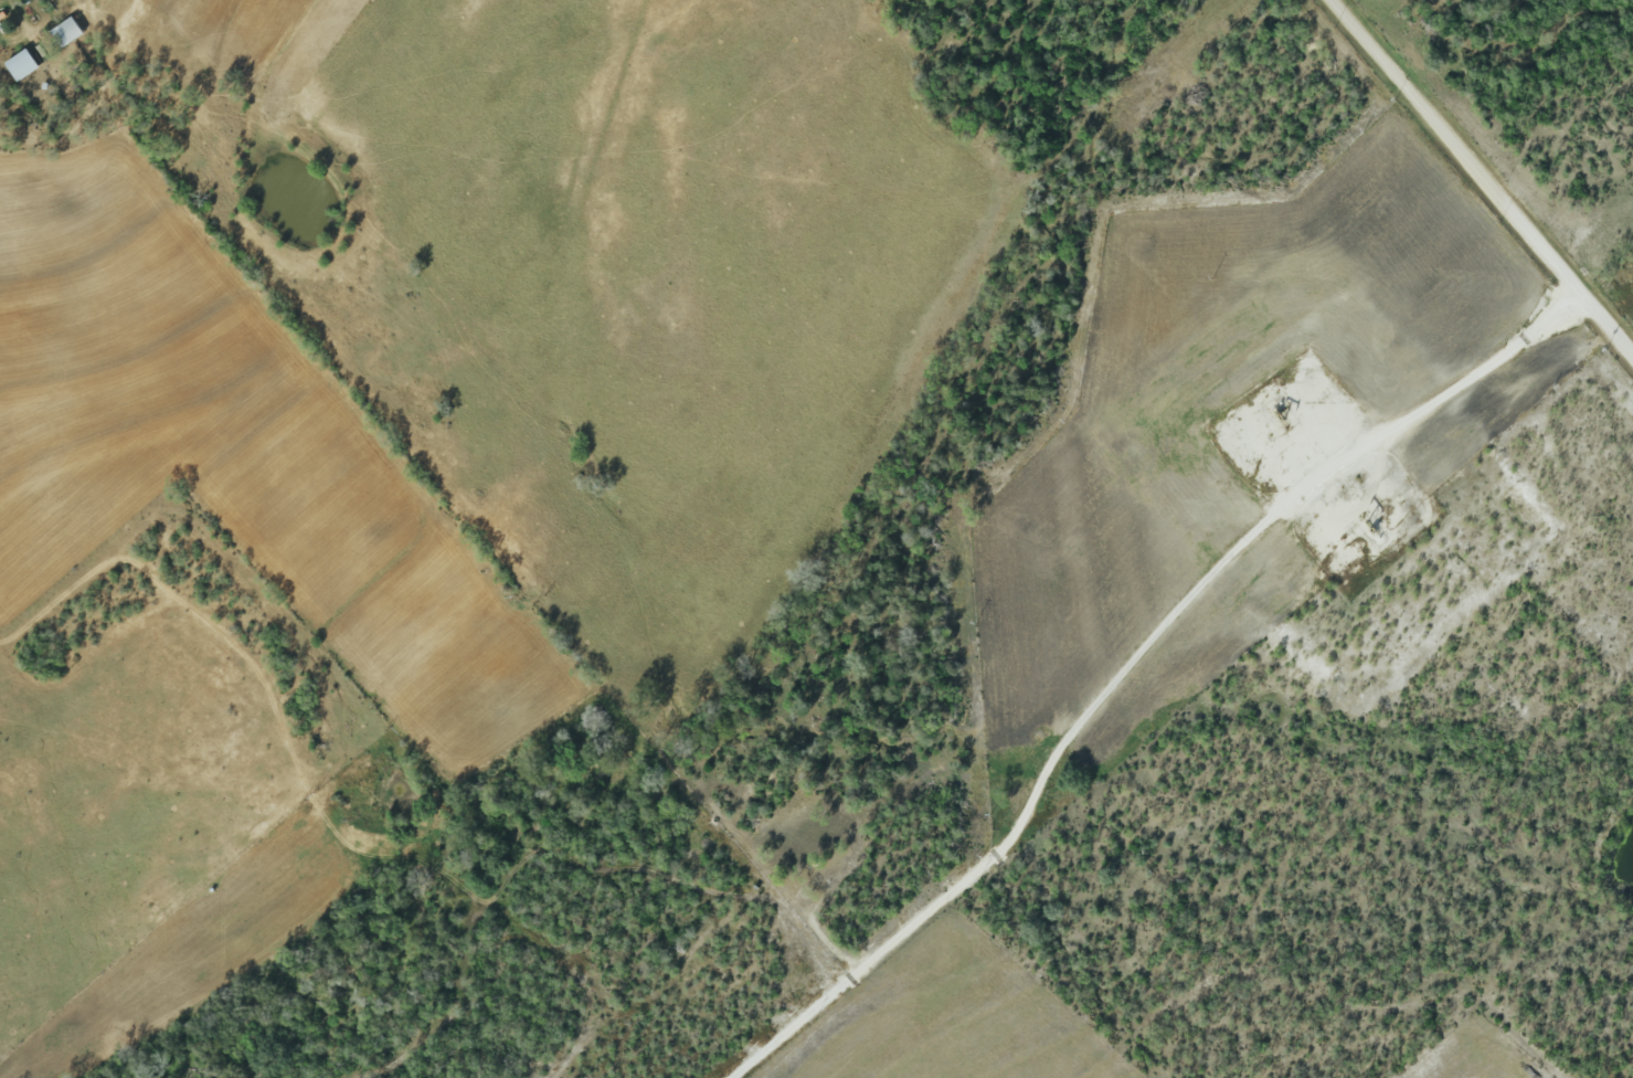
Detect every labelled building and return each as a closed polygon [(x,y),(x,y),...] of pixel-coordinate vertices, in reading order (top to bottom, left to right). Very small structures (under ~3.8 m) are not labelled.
[(59,48),(83,37),(74,18),(50,29),(59,48)] [(16,83),(39,69),(26,49),(4,64),(16,83)]
